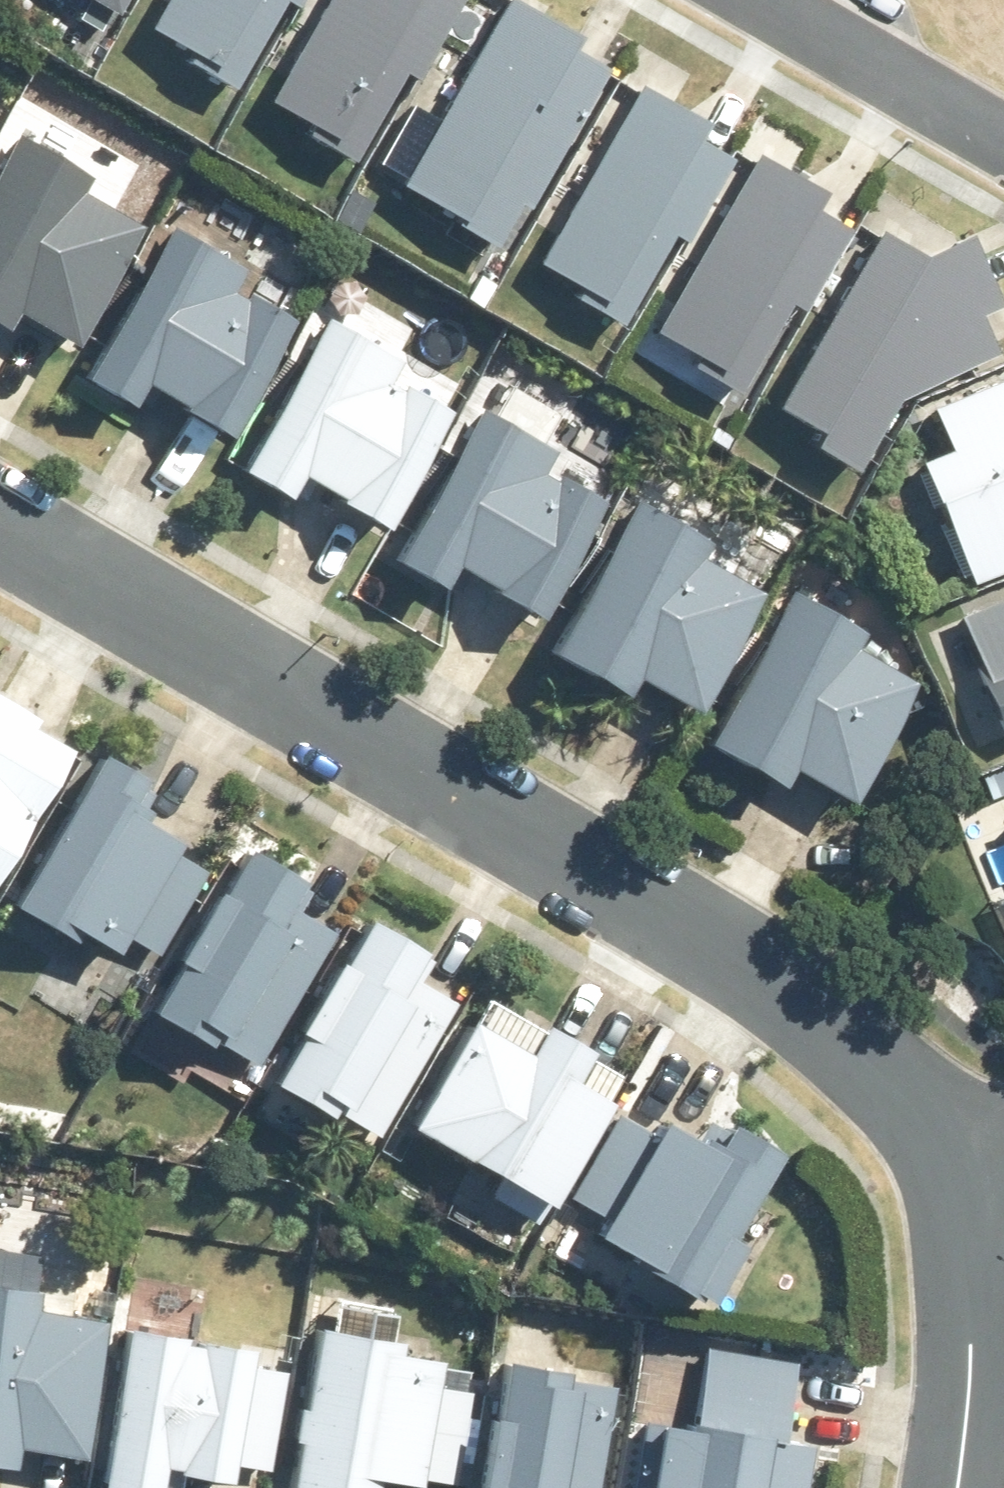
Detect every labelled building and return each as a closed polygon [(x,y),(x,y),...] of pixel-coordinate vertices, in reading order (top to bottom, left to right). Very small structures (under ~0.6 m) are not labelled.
[(127,44),(151,0),(45,0),(127,44)] [(243,111),(306,0),(174,0),(143,55),(243,111)] [(357,179),(458,0),(330,0),(260,125),(357,179)] [(400,205),(498,263),(610,76),(512,18),(400,205)] [(10,91),(0,83),(0,109),(10,91)] [(533,288),(631,341),(736,147),(638,94),(533,288)] [(26,107),(0,151),(0,279),(74,321),(157,181),(26,107)] [(745,163),(643,351),(748,407),(849,220),(745,163)] [(320,264),(185,183),(92,338),(228,418),(320,264)] [(856,487),(901,410),(1003,368),(1003,305),(977,237),(920,260),(880,237),(766,435),(856,487)] [(447,357),(349,282),(250,443),(354,505),(447,357)] [(978,587),(1003,576),(1003,381),(940,408),(958,452),(927,465),(978,587)] [(546,435),(475,394),(384,537),(430,566),(444,544),(526,598),(600,485),(553,455),(548,461),(535,453),(546,435)] [(702,529),(631,484),(540,629),(613,675),(623,659),(682,696),(757,577),(696,539),(702,529)] [(860,625),(788,580),(698,725),(769,769),(781,750),(840,787),(913,670),(854,633),(860,625)] [(1003,727),(1003,599),(961,615),(1003,727)] [(45,769),(74,723),(0,678),(0,842),(45,769)] [(89,732),(0,880),(0,883),(57,916),(63,904),(103,927),(108,918),(151,941),(198,858),(156,835),(165,816),(129,796),(134,786),(119,778),(130,756),(89,732)] [(299,876),(284,867),(289,858),(235,828),(209,873),(203,870),(163,939),(169,942),(140,994),(196,1025),(199,1022),(248,1053),(326,918),(287,897),(299,876)] [(427,948),(409,937),(414,932),(357,899),(330,943),(327,942),(285,1012),(288,1015),(260,1063),(316,1095),(318,1091),(371,1125),(449,993),(413,971),(427,948)] [(599,1080),(563,1059),(579,1030),(534,1004),(517,1033),(458,1000),(397,1107),(493,1161),(481,1182),(526,1207),(599,1080)] [(642,1122),(614,1104),(563,1187),(591,1203),(584,1213),(628,1239),(625,1245),(684,1278),(687,1274),(699,1283),(731,1226),(723,1223),(772,1138),(723,1109),(711,1131),(694,1120),(692,1126),(653,1105),(642,1122)] [(29,1276),(0,1271),(0,1433),(1,1426),(71,1439),(94,1305),(26,1293),(29,1276)] [(468,1382),(420,1374),(425,1340),(389,1332),(390,1325),(303,1307),(290,1389),(284,1388),(278,1422),(283,1422),(274,1481),(317,1487),(316,1487),(360,1487),(365,1459),(452,1474),(468,1382)] [(111,1309),(83,1461),(145,1472),(148,1446),(162,1448),(161,1452),(214,1462),(216,1450),(265,1460),(281,1358),(234,1350),(238,1328),(111,1309)] [(611,1375),(553,1363),(555,1348),(491,1337),(482,1393),(471,1391),(459,1471),(466,1473),(464,1487),(592,1487),(611,1375)] [(677,1403),(676,1408),(647,1403),(633,1487),(800,1487),(810,1435),(757,1425),(758,1417),(677,1403)]
